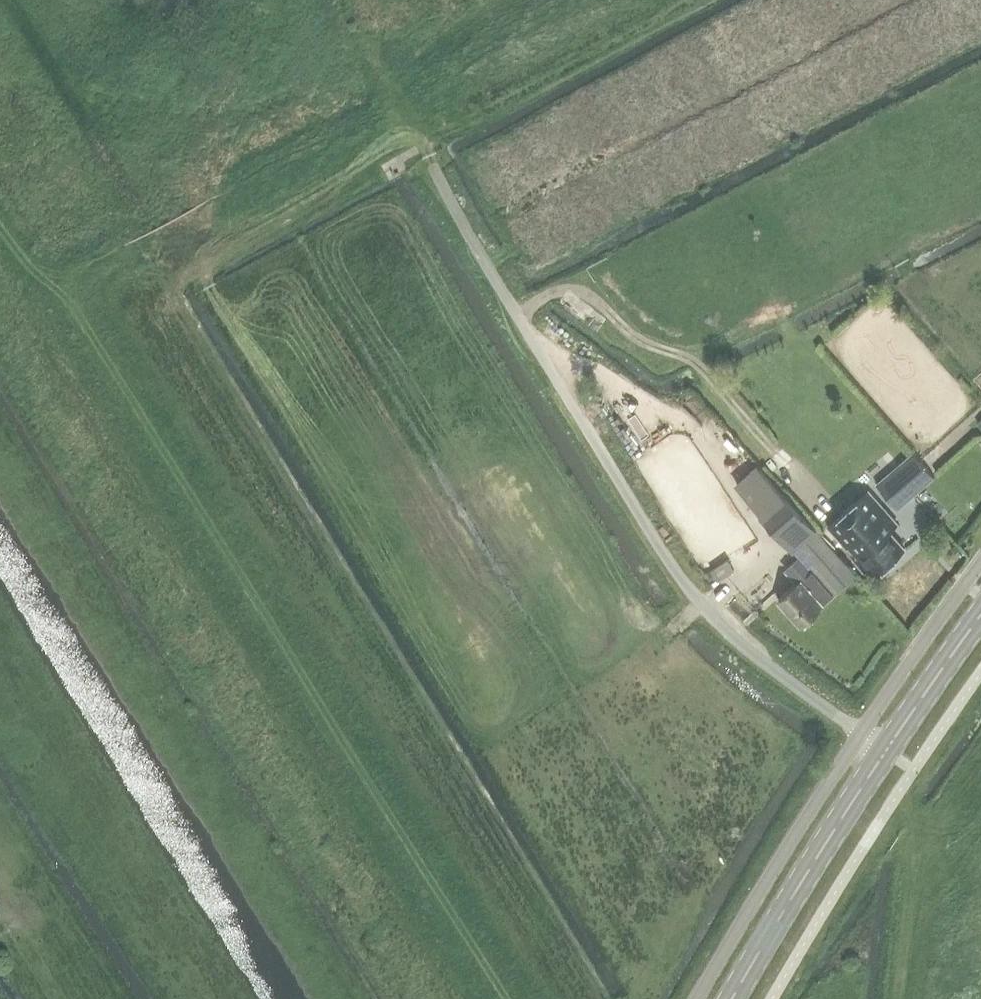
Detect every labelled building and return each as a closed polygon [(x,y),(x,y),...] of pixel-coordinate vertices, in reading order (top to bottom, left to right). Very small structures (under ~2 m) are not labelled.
[(943,412),(947,426),(953,424),(973,407),(968,390),(908,319),(912,335),(917,333),(928,346),(914,350),(921,358),(916,359),(918,368),(924,367),(925,372),(913,376),(919,399),(925,406),(918,412),(929,424),(943,412)] [(641,458),(688,545),(723,526),(725,530),(742,521),(691,428),(668,440),(670,443),(641,458)] [(898,507),(918,490),(934,477),(913,452),(877,483),(898,507)] [(810,572),(800,580),(799,579),(778,599),(801,623),(822,603),(856,574),(760,467),(737,487),(792,551),(810,572)] [(904,549),(888,531),(897,524),(868,491),(827,526),(846,547),(848,545),(858,556),(853,560),(863,572),(872,564),(878,571),(904,549)] [(729,557),(713,568),(719,578),(736,567),(729,557)]
